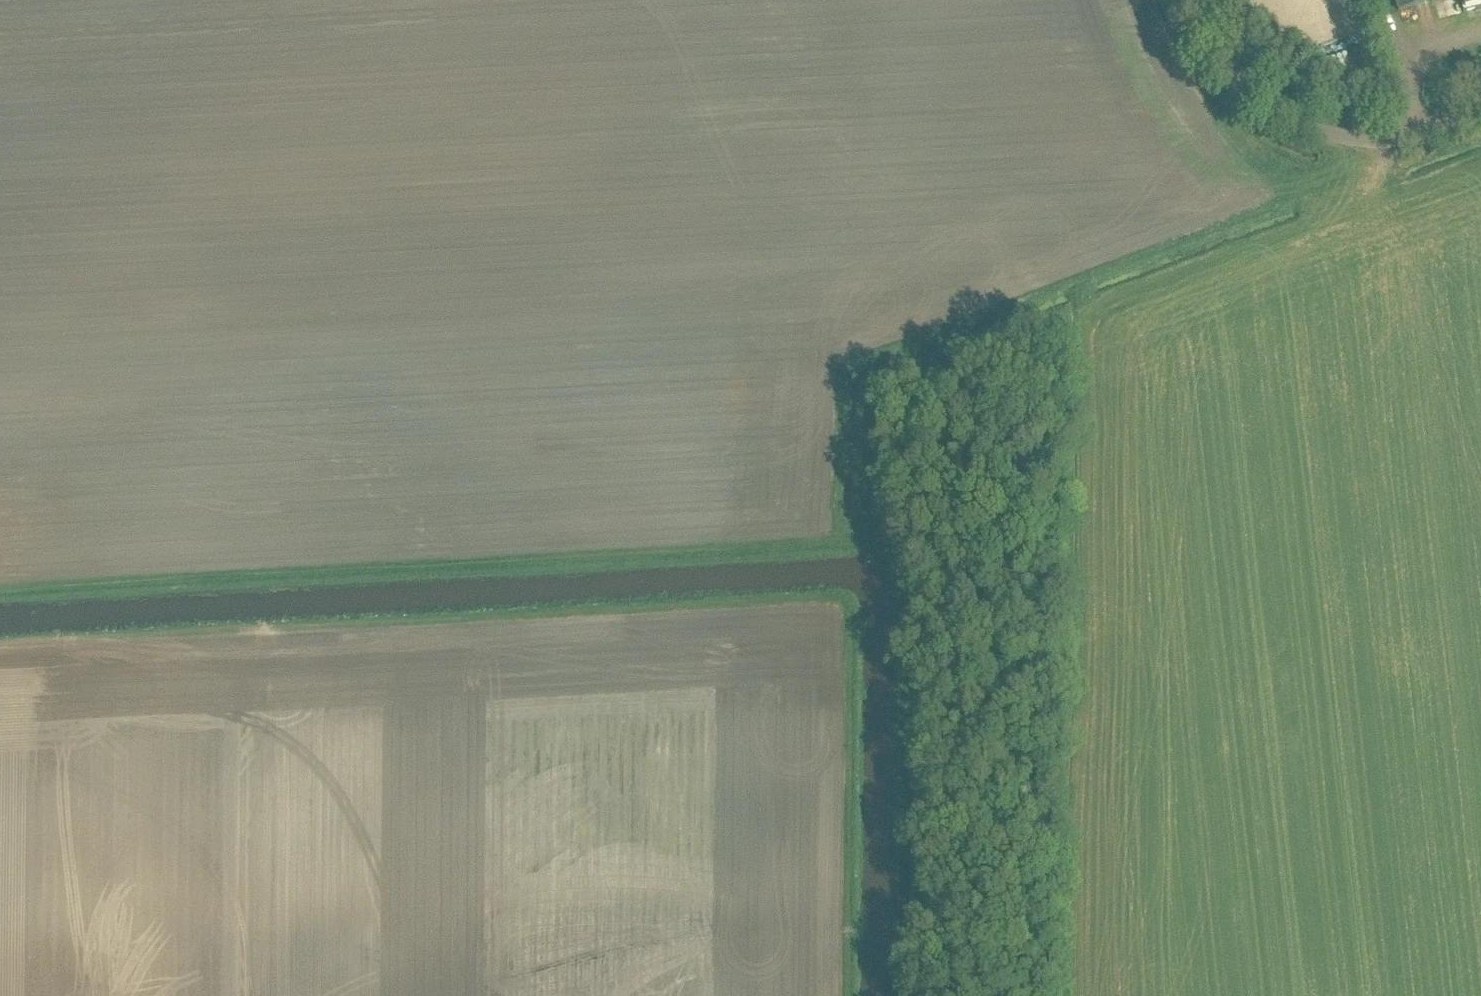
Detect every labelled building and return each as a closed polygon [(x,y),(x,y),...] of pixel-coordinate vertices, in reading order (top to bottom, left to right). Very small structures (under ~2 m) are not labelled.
[(1397,12),(1441,0),(1394,0),(1397,12)] [(1462,13),(1480,8),(1480,0),(1458,0),(1462,13)]
